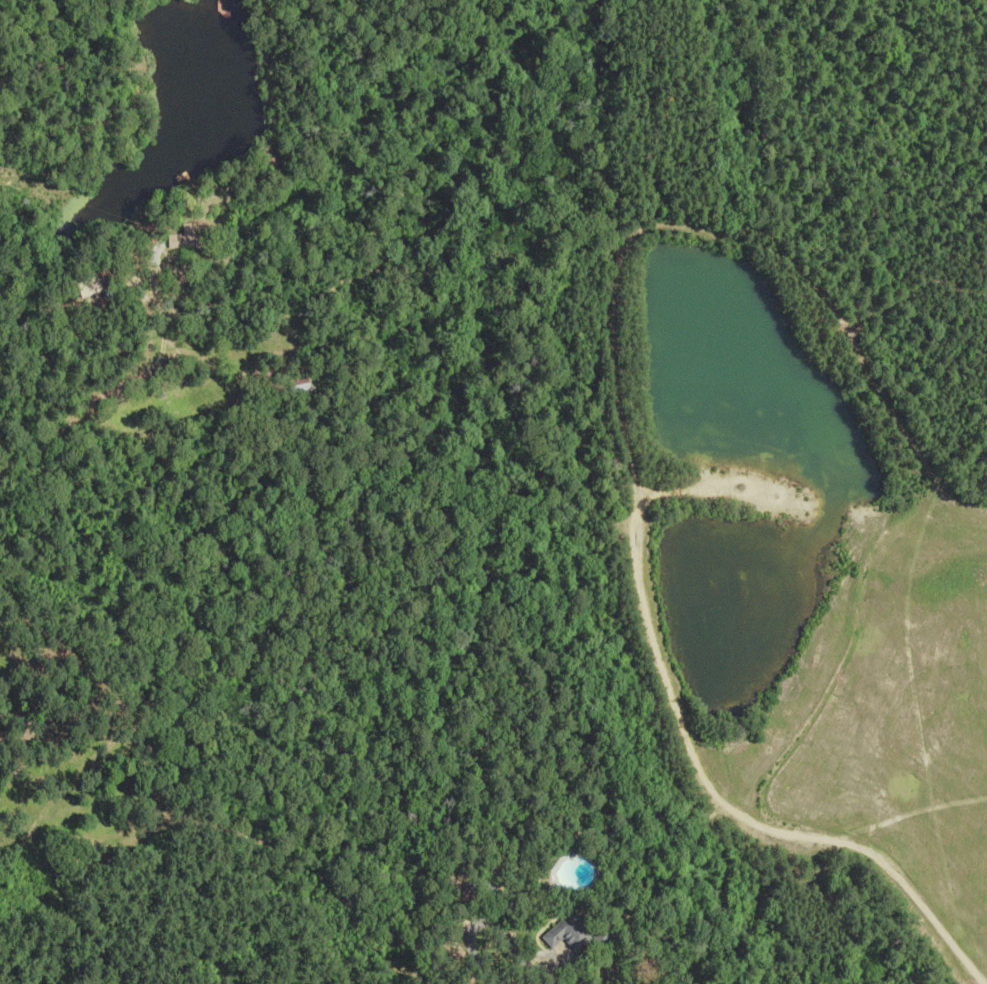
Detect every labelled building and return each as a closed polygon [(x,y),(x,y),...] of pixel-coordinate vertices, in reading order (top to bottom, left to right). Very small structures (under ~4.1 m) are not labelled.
[(290,380),(294,394),(313,389),(310,375),(290,380)]
